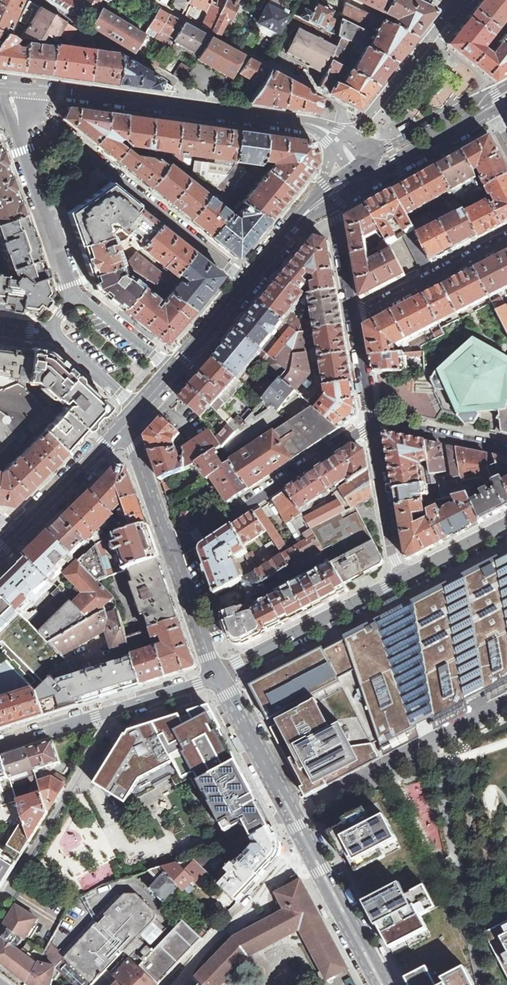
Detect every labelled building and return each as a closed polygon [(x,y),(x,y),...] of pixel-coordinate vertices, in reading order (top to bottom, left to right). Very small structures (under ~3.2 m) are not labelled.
[(1,32),(6,34),(8,34),(21,0),(0,0),(0,31),(1,32)] [(75,17),(85,0),(46,0),(75,17)] [(187,2),(188,0),(175,0),(173,3),(184,9),(187,2)] [(187,2),(205,10),(209,0),(188,0),(187,2)] [(212,31),(226,0),(218,0),(216,8),(211,6),(203,25),(212,31)] [(220,35),(226,22),(229,23),(238,5),(237,5),(240,0),(226,0),(212,31),(220,35)] [(261,9),(265,0),(259,0),(257,7),(261,9)] [(388,0),(354,0),(382,14),(388,0)] [(414,37),(423,26),(424,25),(435,11),(435,10),(435,9),(416,0),(388,0),(382,14),(379,20),(380,21),(384,14),(388,16),(391,15),(395,17),(390,25),(414,37)] [(467,17),(490,35),(498,41),(505,33),(505,34),(506,32),(506,24),(503,21),(505,19),(503,18),(505,15),(506,16),(506,13),(506,0),(481,0),(467,17)] [(43,33),(55,40),(65,23),(28,1),(12,36),(22,43),(24,38),(28,38),(38,39),(40,40),(43,33)] [(303,18),(330,31),(335,20),(329,18),(332,11),(316,3),(311,13),(308,11),(311,5),(307,2),(300,16),(303,18)] [(355,43),(394,62),(404,50),(414,37),(390,25),(380,21),(379,20),(344,3),(342,14),(377,31),(373,39),(364,34),(365,30),(341,18),(338,36),(340,36),(353,42),(355,43)] [(258,23),(278,33),(289,13),(284,11),(283,14),(267,6),(258,23)] [(97,16),(140,41),(144,35),(101,9),(97,16)] [(149,27),(159,33),(169,15),(164,12),(159,10),(149,27)] [(174,41),(184,24),(169,15),(159,33),(158,34),(173,42),(174,41)] [(91,27),(134,52),(140,41),(97,16),(91,27)] [(490,35),(467,17),(446,44),(470,62),(482,48),(480,46),(490,35)] [(286,53),(324,72),(330,59),(340,36),(338,36),(330,31),(303,18),(286,53)] [(54,45),(59,46),(60,38),(61,37),(68,40),(75,29),(65,23),(55,40),(54,41),(54,45)] [(181,44),(200,54),(210,38),(200,33),(184,24),(174,41),(181,44)] [(505,34),(505,33),(498,41),(500,42),(506,48),(506,32),(505,34)] [(90,48),(93,50),(94,40),(81,33),(77,40),(90,48)] [(0,41),(0,68),(22,71),(25,48),(28,38),(24,38),(22,43),(12,36),(8,34),(6,34),(0,41)] [(245,43),(252,45),(255,37),(249,34),(245,43)] [(330,59),(340,65),(353,42),(340,36),(330,59)] [(22,71),(50,75),(54,45),(54,41),(44,40),(43,46),(37,45),(38,39),(28,38),(25,48),(22,71)] [(235,79),(239,73),(248,59),(210,38),(200,54),(197,58),(235,79)] [(169,49),(176,53),(181,44),(174,41),(173,42),(169,49)] [(506,72),(506,48),(500,42),(490,54),(482,48),(470,62),(493,80),(500,76),(506,72)] [(351,71),(376,86),(385,75),(394,62),(355,43),(351,49),(361,54),(358,60),(350,55),(348,58),(356,62),(351,71)] [(89,80),(93,50),(89,50),(59,46),(54,45),(50,75),(69,77),(72,78),(89,80)] [(102,82),(117,84),(120,56),(116,53),(93,50),(89,80),(102,82)] [(159,50),(151,63),(159,67),(165,56),(166,54),(159,50)] [(146,88),(173,92),(175,88),(120,56),(117,84),(146,88)] [(159,67),(164,70),(170,59),(165,56),(159,67)] [(239,73),(259,84),(268,70),(248,59),(239,73)] [(327,93),(357,110),(366,98),(376,86),(351,71),(349,69),(346,75),(344,73),(340,80),(342,81),(340,85),(333,82),(342,66),(340,65),(330,59),(324,72),(321,80),(318,87),(328,92),(327,93)] [(172,73),(182,79),(190,68),(180,62),(172,73)] [(265,105),(282,107),(288,80),(268,70),(259,84),(248,102),(265,105)] [(299,110),(316,112),(321,98),(288,80),(282,107),(299,110)] [(62,119),(95,144),(106,130),(108,113),(84,109),(67,107),(62,119)] [(95,144),(115,160),(125,148),(117,141),(119,139),(122,138),(126,115),(117,114),(108,113),(106,130),(95,144)] [(128,145),(148,148),(152,119),(138,117),(126,115),(122,138),(128,145)] [(148,148),(174,152),(179,123),(165,121),(152,119),(148,148)] [(410,121),(398,128),(400,130),(400,132),(412,125),(410,121)] [(193,155),(201,156),(205,126),(192,124),(179,122),(179,123),(174,152),(182,153),(181,157),(183,158),(183,160),(190,165),(192,165),(193,155)] [(201,156),(207,157),(211,127),(205,126),(201,156)] [(205,179),(217,187),(234,166),(239,131),(238,131),(238,130),(225,129),(211,127),(207,157),(222,159),(221,165),(207,163),(205,179)] [(251,163),(251,169),(257,170),(258,164),(259,165),(261,162),(265,134),(252,133),(239,131),(234,166),(217,187),(230,195),(236,187),(234,185),(243,174),(245,162),(251,163)] [(267,171),(292,191),(293,189),(292,189),(297,183),(298,183),(306,173),(315,161),(312,141),(265,134),(261,162),(263,160),(271,161),(272,165),(267,171)] [(506,178),(506,166),(492,137),(479,145),(464,153),(475,172),(479,170),(483,177),(481,178),(487,188),(506,178)] [(133,175),(149,188),(166,166),(157,159),(134,156),(125,148),(115,160),(125,168),(133,175)] [(22,214),(14,190),(13,188),(12,188),(13,187),(13,186),(12,186),(11,186),(11,185),(9,185),(8,181),(10,181),(9,180),(10,179),(10,178),(9,178),(8,177),(9,177),(0,149),(0,222),(22,214)] [(476,178),(475,172),(464,153),(463,154),(463,153),(451,160),(439,167),(452,191),(456,198),(459,200),(470,194),(464,184),(476,178)] [(193,171),(205,179),(207,163),(195,161),(193,171)] [(159,195),(169,203),(187,180),(168,164),(166,166),(149,188),(159,195)] [(452,191),(439,167),(418,178),(395,192),(408,216),(452,191)] [(275,211),(292,191),(267,171),(266,171),(257,170),(251,169),(242,180),(247,184),(254,176),(261,178),(241,203),(245,205),(268,220),(275,210),(275,211)] [(506,224),(506,178),(487,188),(481,192),(485,200),(490,198),(486,192),(488,191),(493,199),(494,198),(498,205),(494,207),(503,226),(506,224)] [(178,211),(189,219),(207,196),(187,180),(169,203),(178,211)] [(120,227),(136,206),(109,184),(100,191),(88,200),(78,206),(68,213),(80,245),(106,236),(100,220),(100,219),(101,218),(104,216),(104,214),(106,215),(106,216),(109,218),(107,221),(113,226),(115,223),(120,227)] [(408,216),(395,192),(381,199),(367,207),(381,231),(387,243),(389,245),(390,244),(398,240),(389,225),(391,224),(394,224),(397,222),(397,220),(399,219),(407,235),(415,230),(416,230),(412,222),(408,216)] [(199,228),(210,237),(229,214),(220,206),(219,204),(216,202),(214,202),(207,196),(189,219),(199,228)] [(228,201),(235,206),(239,201),(231,196),(228,201)] [(459,200),(456,198),(446,204),(450,211),(462,205),(459,200)] [(489,203),(467,214),(479,238),(503,226),(494,207),(492,204),(489,203)] [(253,238),(268,220),(245,205),(239,212),(239,217),(237,220),(229,214),(210,237),(236,257),(237,257),(253,238)] [(140,247),(160,225),(149,217),(148,216),(136,206),(120,227),(130,235),(127,239),(121,242),(126,251),(130,259),(135,253),(140,247)] [(381,231),(367,207),(357,213),(347,219),(350,238),(354,256),(368,253),(366,240),(381,231)] [(467,214),(466,213),(457,217),(455,217),(451,219),(450,221),(443,225),(456,250),(479,238),(467,214)] [(37,259),(29,236),(25,225),(22,214),(0,222),(0,247),(8,269),(10,268),(37,259)] [(416,230),(415,230),(416,231),(430,223),(426,214),(412,222),(416,230)] [(177,272),(193,251),(176,238),(160,225),(140,247),(175,275),(177,272)] [(429,232),(419,237),(425,250),(432,263),(456,250),(443,225),(435,228),(433,228),(429,230),(429,232)] [(416,231),(415,230),(407,235),(404,236),(421,268),(432,263),(425,250),(419,237),(416,231)] [(111,234),(106,236),(80,245),(81,248),(90,275),(118,265),(119,265),(111,242),(112,239),(111,234)] [(315,295),(338,291),(329,242),(316,239),(300,258),(284,277),(302,292),(307,286),(310,287),(311,287),(310,280),(309,280),(311,276),(317,277),(318,285),(314,286),(315,295)] [(368,253),(354,256),(361,298),(362,299),(406,276),(390,244),(389,245),(387,243),(371,252),(375,261),(370,263),(368,253)] [(127,262),(130,259),(126,251),(122,253),(127,262)] [(169,294),(195,309),(209,292),(223,275),(207,263),(193,251),(177,272),(187,280),(184,284),(181,281),(179,281),(174,277),(170,281),(163,290),(165,291),(169,294)] [(163,290),(170,281),(135,253),(130,259),(127,262),(124,265),(152,283),(163,290)] [(475,271),(489,298),(505,290),(506,293),(506,292),(506,290),(506,289),(506,255),(475,271)] [(33,312),(41,302),(49,292),(37,259),(10,268),(12,276),(15,278),(12,281),(9,279),(3,278),(0,300),(0,307),(33,312)] [(118,265),(90,275),(95,288),(100,292),(122,310),(141,287),(129,277),(124,277),(123,278),(119,275),(121,274),(118,265)] [(458,314),(489,298),(475,271),(444,287),(458,314)] [(298,335),(302,323),(290,314),(299,302),(306,306),(308,295),(305,294),(302,292),(284,277),(261,305),(284,323),(290,328),(298,335)] [(163,290),(152,283),(149,289),(160,295),(162,292),(164,293),(165,291),(163,290)] [(122,310),(164,344),(195,309),(169,294),(158,308),(154,305),(158,301),(158,299),(142,287),(141,287),(122,310)] [(458,314),(444,287),(425,297),(439,324),(443,322),(444,324),(442,325),(443,328),(448,325),(445,321),(458,314)] [(309,333),(344,326),(338,291),(315,295),(310,296),(308,295),(306,306),(311,305),(314,321),(304,322),(305,319),(303,319),(302,323),(298,335),(309,333)] [(506,306),(506,295),(492,303),(496,311),(506,306)] [(439,324),(425,297),(393,313),(407,341),(420,334),(421,335),(425,333),(424,332),(430,328),(431,331),(434,329),(432,327),(439,324)] [(240,331),(262,350),(273,337),(272,336),(274,336),(284,323),(261,305),(240,331)] [(506,306),(496,311),(506,332),(506,307),(506,306)] [(407,341),(393,313),(381,319),(366,327),(371,357),(395,355),(394,347),(407,341)] [(313,360),(349,354),(344,326),(309,333),(310,342),(315,341),(316,344),(318,343),(319,350),(311,351),(313,360)] [(290,328),(268,356),(287,372),(288,370),(298,335),(290,328)] [(252,391),(263,401),(280,379),(287,372),(268,356),(262,350),(240,331),(216,360),(239,380),(258,357),(265,364),(263,367),(276,378),(270,385),(263,379),(252,391)] [(287,372),(280,379),(296,392),(310,374),(305,346),(311,345),(310,342),(309,333),(298,335),(288,370),(287,372)] [(499,410),(506,410),(506,408),(506,358),(474,340),(440,371),(437,371),(458,414),(457,417),(465,425),(474,424),(480,414),(479,413),(499,410)] [(421,353),(421,347),(419,343),(410,347),(413,354),(421,353)] [(24,387),(26,380),(30,349),(23,348),(16,347),(2,345),(2,347),(0,347),(0,390),(19,382),(24,387)] [(30,349),(26,380),(35,382),(44,390),(40,395),(48,403),(55,396),(73,376),(51,355),(48,353),(43,351),(38,350),(30,349)] [(423,353),(421,353),(413,354),(395,355),(371,357),(374,372),(374,373),(404,373),(404,372),(424,371),(423,353)] [(317,386),(318,388),(354,382),(349,354),(313,360),(315,369),(320,368),(321,371),(323,370),(324,376),(316,377),(317,386)] [(239,380),(216,360),(191,388),(212,406),(215,403),(220,408),(243,383),(239,380)] [(89,390),(73,376),(55,396),(62,403),(64,403),(67,399),(72,404),(70,405),(67,405),(63,409),(86,430),(106,407),(106,406),(89,390)] [(264,401),(278,413),(296,392),(280,379),(263,401),(264,401)] [(6,447),(16,437),(23,431),(26,427),(34,420),(44,409),(24,387),(19,382),(0,390),(0,453),(6,447)] [(317,410),(339,430),(357,418),(359,410),(354,382),(318,388),(319,397),(326,395),(327,398),(317,410)] [(319,397),(318,388),(317,386),(305,400),(312,406),(319,397)] [(212,406),(191,388),(181,399),(202,418),(212,406)] [(231,461),(238,456),(234,449),(283,417),(278,413),(264,401),(245,422),(235,433),(222,447),(231,461)] [(44,409),(34,420),(40,426),(48,418),(49,415),(48,414),(53,409),(52,408),(55,405),(51,403),(44,409)] [(313,407),(289,423),(314,446),(323,440),(336,432),(339,430),(317,410),(313,407)] [(66,452),(86,430),(63,409),(56,417),(57,418),(51,424),(51,423),(44,430),(66,452)] [(239,417),(230,427),(235,433),(245,422),(239,417)] [(151,453),(175,449),(175,443),(176,438),(180,434),(163,418),(146,437),(151,453)] [(34,420),(26,427),(31,432),(33,430),(34,431),(40,426),(34,420)] [(289,423),(274,433),(293,460),(303,453),(314,446),(289,423)] [(222,447),(235,433),(230,427),(229,425),(216,438),(222,447)] [(39,478),(66,452),(44,430),(18,457),(39,478)] [(23,431),(16,437),(17,440),(20,443),(27,435),(23,431)] [(186,458),(187,469),(198,465),(197,464),(217,450),(222,447),(216,438),(211,431),(190,445),(185,449),(186,458)] [(232,462),(249,489),(293,460),(274,433),(238,456),(231,461),(232,462)] [(395,490),(425,485),(423,469),(419,467),(419,463),(428,462),(425,442),(387,434),(385,436),(395,490)] [(432,484),(437,483),(436,474),(444,472),(446,472),(441,445),(429,443),(425,442),(428,462),(432,484)] [(287,490),(300,511),(312,504),(313,503),(313,502),(320,497),(321,498),(340,485),(339,485),(348,479),(350,482),(369,471),(365,451),(354,446),(340,456),(299,483),(287,490)] [(5,458),(12,451),(9,448),(6,447),(0,453),(0,454),(5,458)] [(453,478),(461,477),(457,449),(448,447),(453,478)] [(161,480),(166,478),(187,469),(186,458),(181,460),(177,449),(175,449),(151,453),(161,480)] [(492,482),(502,478),(494,456),(457,449),(461,477),(462,480),(462,482),(481,479),(484,484),(484,486),(492,482)] [(217,450),(197,464),(198,465),(208,480),(211,478),(229,503),(249,489),(232,462),(224,467),(216,455),(219,453),(217,450)] [(502,478),(506,475),(506,459),(494,456),(502,478)] [(39,478),(18,457),(5,470),(0,472),(0,503),(11,505),(39,478)] [(123,503),(138,497),(128,469),(119,467),(103,484),(94,493),(115,514),(124,505),(123,503)] [(365,502),(373,498),(369,471),(350,482),(339,489),(340,489),(334,493),(336,495),(339,500),(346,511),(356,507),(365,502)] [(166,478),(161,480),(165,491),(170,489),(166,478)] [(502,478),(492,482),(494,487),(493,490),(491,491),(489,489),(481,493),(483,495),(471,501),(481,522),(504,511),(506,509),(506,489),(502,478)] [(481,479),(462,482),(464,495),(468,494),(470,494),(469,486),(484,484),(481,479)] [(462,480),(439,484),(442,499),(454,497),(464,495),(462,482),(462,480)] [(397,506),(422,502),(423,502),(422,496),(427,495),(425,485),(395,490),(397,506)] [(321,546),(311,529),(300,511),(287,490),(273,500),(287,523),(288,522),(301,544),(283,555),(289,565),(321,546)] [(117,517),(115,514),(94,493),(84,503),(68,519),(89,541),(93,545),(95,547),(98,545),(103,543),(110,540),(108,537),(110,536),(108,532),(106,533),(104,529),(110,524),(114,538),(115,538),(123,535),(120,525),(117,517)] [(462,532),(481,522),(471,501),(468,494),(464,495),(454,497),(459,505),(453,508),(452,506),(445,510),(446,511),(441,514),(436,504),(434,500),(427,501),(430,519),(442,543),(462,532)] [(123,535),(148,526),(143,513),(138,497),(123,503),(124,505),(126,511),(123,513),(122,514),(121,516),(124,524),(120,525),(123,535)] [(346,511),(339,500),(315,513),(311,507),(313,506),(312,504),(300,511),(311,529),(346,511)] [(442,543),(430,519),(415,527),(413,514),(423,513),(422,502),(397,506),(406,558),(409,560),(442,543)] [(334,566),(345,584),(363,575),(382,565),(384,561),(368,530),(356,507),(346,511),(311,529),(321,546),(328,557),(334,566)] [(254,512),(267,531),(271,537),(277,533),(260,509),(254,512)] [(177,525),(187,529),(193,514),(182,511),(177,525)] [(232,527),(245,546),(267,531),(254,512),(232,527)] [(60,527),(53,534),(74,555),(89,541),(68,519),(60,527)] [(133,569),(159,560),(150,534),(148,526),(123,535),(115,538),(117,546),(116,546),(118,553),(116,554),(114,557),(116,562),(123,560),(126,572),(133,569)] [(250,564),(252,563),(251,559),(247,553),(249,552),(245,546),(232,527),(204,546),(202,548),(202,550),(202,552),(206,566),(216,595),(243,581),(244,581),(243,579),(237,562),(234,561),(235,557),(238,558),(239,557),(240,558),(245,555),(248,560),(248,561),(250,564)] [(28,557),(51,580),(57,574),(58,575),(59,575),(65,569),(64,568),(66,565),(68,567),(72,563),(70,562),(75,557),(74,555),(53,534),(30,556),(28,557)] [(98,545),(95,547),(92,551),(81,561),(80,561),(99,582),(114,576),(103,543),(98,545)] [(290,566),(281,572),(284,576),(288,574),(287,573),(290,571),(293,576),(297,573),(297,574),(323,560),(328,557),(321,546),(289,565),(290,566)] [(498,560),(497,554),(475,565),(459,574),(460,577),(463,576),(463,578),(461,579),(447,586),(445,582),(429,590),(426,591),(419,595),(410,600),(411,604),(395,612),(377,621),(360,630),(343,640),(320,653),(308,659),(255,689),(257,692),(258,695),(262,702),(264,706),(272,720),(276,728),(283,741),(292,760),(304,785),(305,787),(309,795),(362,768),(378,759),(375,753),(373,750),(379,748),(384,744),(390,741),(412,729),(426,721),(434,716),(467,699),(478,693),(478,692),(485,688),(485,690),(506,679),(506,555),(498,560)] [(289,565),(283,555),(257,572),(263,584),(276,576),(281,572),(290,566),(289,565)] [(39,614),(36,611),(34,613),(33,612),(32,614),(28,613),(26,610),(54,583),(51,580),(28,557),(21,565),(22,566),(5,583),(4,582),(0,585),(0,593),(29,623),(39,614)] [(323,560),(328,568),(334,566),(328,557),(323,560)] [(153,628),(180,620),(174,602),(159,560),(133,569),(138,583),(133,585),(143,617),(149,615),(153,628)] [(116,599),(99,582),(80,561),(66,574),(85,594),(75,604),(90,620),(107,610),(106,606),(116,599)] [(345,584),(334,566),(328,568),(320,572),(319,571),(313,574),(312,578),(306,581),(304,581),(292,587),(291,585),(283,590),(284,592),(271,598),(271,599),(284,625),(302,615),(333,599),(336,598),(349,591),(345,584)] [(258,597),(261,603),(271,599),(271,598),(266,589),(263,584),(257,572),(243,579),(244,581),(243,581),(253,600),(258,597)] [(276,576),(263,584),(266,589),(279,583),(276,576)] [(53,594),(56,597),(61,591),(59,588),(53,594)] [(29,623),(50,643),(90,620),(75,604),(63,592),(61,591),(56,597),(52,600),(63,611),(50,624),(39,613),(39,614),(29,623)] [(6,660),(38,693),(54,678),(69,662),(63,657),(50,643),(29,623),(0,593),(0,655),(6,660)] [(261,603),(223,615),(225,620),(232,641),(244,645),(284,625),(271,599),(261,603)] [(90,620),(50,643),(63,657),(70,653),(107,631),(113,650),(130,645),(127,637),(119,612),(108,615),(107,610),(90,620)] [(158,647),(167,677),(196,668),(196,667),(196,666),(188,642),(180,620),(153,628),(151,629),(154,637),(157,638),(163,636),(166,645),(158,647)] [(127,637),(130,645),(130,646),(140,643),(145,641),(143,635),(145,634),(144,631),(127,637)] [(130,646),(141,685),(153,681),(167,677),(158,647),(157,645),(154,646),(155,648),(143,652),(140,643),(130,646)] [(69,662),(54,678),(79,704),(97,699),(107,696),(141,685),(130,646),(130,645),(113,650),(117,661),(111,663),(112,665),(82,674),(81,668),(70,653),(63,657),(69,662)] [(38,693),(6,660),(0,666),(0,697),(1,700),(0,701),(0,700),(0,730),(45,715),(38,693)] [(54,678),(38,693),(45,715),(79,704),(54,678)] [(152,724),(182,779),(196,772),(198,776),(234,756),(227,742),(215,719),(208,706),(169,719),(152,724)] [(109,797),(113,795),(126,803),(131,796),(133,797),(163,781),(166,788),(182,779),(152,724),(140,728),(128,732),(95,784),(106,790),(109,797)] [(27,750),(35,772),(38,770),(37,769),(59,762),(52,742),(27,750)] [(13,787),(37,780),(35,772),(27,750),(3,757),(13,787)] [(234,756),(198,776),(201,782),(200,782),(208,797),(245,777),(240,767),(234,756)] [(8,877),(10,873),(14,868),(9,865),(18,851),(22,854),(30,841),(17,801),(13,787),(3,757),(0,758),(0,871),(8,877)] [(41,790),(48,813),(68,779),(57,773),(53,778),(38,782),(41,790)] [(245,777),(208,797),(220,819),(257,799),(251,788),(245,777)] [(431,854),(440,852),(425,782),(405,786),(410,811),(422,808),(425,819),(423,819),(431,854)] [(17,801),(30,841),(48,813),(41,790),(38,791),(38,794),(17,801)] [(259,803),(257,799),(220,819),(226,831),(240,824),(249,829),(251,833),(254,838),(271,829),(268,824),(266,820),(263,814),(257,803),(259,803)] [(372,823),(365,808),(343,820),(346,825),(330,833),(334,841),(338,849),(347,845),(351,853),(347,854),(356,871),(385,856),(381,848),(397,840),(385,816),(372,823)] [(240,859),(261,878),(269,869),(278,860),(280,856),(281,853),(281,850),(281,846),(281,843),(280,840),(278,838),(273,828),(271,829),(254,838),(252,839),(256,846),(253,850),(250,849),(240,859)] [(194,859),(238,902),(261,878),(240,859),(233,853),(230,850),(215,854),(194,859)] [(159,867),(179,886),(183,890),(195,878),(183,867),(180,871),(175,866),(173,864),(159,867)] [(149,888),(164,902),(179,886),(159,867),(149,871),(158,879),(149,888)] [(346,967),(296,874),(291,876),(275,892),(286,910),(247,931),(247,932),(244,933),(233,936),(193,978),(200,984),(201,984),(221,984),(225,981),(224,981),(227,978),(227,979),(240,966),(239,965),(242,963),(249,956),(258,951),(258,950),(261,949),(262,950),(282,939),(281,938),(284,936),(285,937),(295,932),(295,931),(298,929),(298,930),(300,929),(304,937),(305,936),(309,943),(308,944),(319,964),(319,963),(323,970),(323,971),(327,979),(346,967)] [(405,896),(400,887),(367,904),(381,930),(391,948),(427,929),(420,916),(433,909),(422,887),(405,896)] [(73,984),(92,984),(107,970),(124,951),(158,984),(163,980),(191,951),(192,949),(201,940),(202,940),(203,938),(187,923),(184,920),(175,930),(173,929),(170,928),(168,928),(166,930),(155,920),(156,918),(156,915),(156,913),(155,911),(137,894),(125,894),(65,957),(51,943),(45,953),(40,961),(57,966),(60,970),(73,984)] [(18,984),(27,984),(40,961),(45,953),(29,941),(21,952),(14,946),(21,937),(25,940),(38,919),(17,906),(5,925),(13,931),(11,934),(9,932),(6,936),(8,937),(6,940),(0,936),(0,971),(18,984)] [(321,912),(327,921),(330,919),(325,910),(321,912)] [(204,919),(213,928),(218,922),(209,914),(204,919)] [(187,923),(203,938),(208,933),(191,918),(187,923)] [(484,931),(506,976),(506,920),(484,931)] [(389,957),(383,948),(381,949),(379,951),(385,960),(389,957)] [(123,984),(158,984),(124,951),(107,970),(119,982),(123,984)] [(60,970),(57,966),(40,961),(27,984),(54,984),(60,970)] [(427,967),(407,978),(408,982),(410,984),(436,984),(427,967)] [(465,968),(443,979),(446,984),(474,984),(465,968)]
